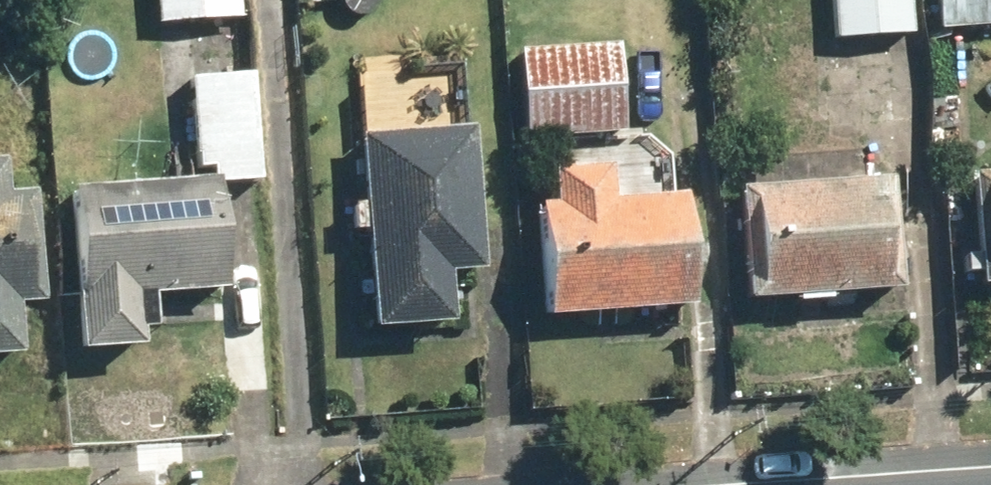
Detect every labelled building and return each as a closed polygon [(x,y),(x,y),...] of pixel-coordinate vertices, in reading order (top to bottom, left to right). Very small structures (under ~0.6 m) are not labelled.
[(239,17),(238,0),(153,0),(156,25),(239,17)] [(342,8),(349,15),(358,17),(368,14),(374,6),(376,0),(339,0),(342,8)] [(914,32),(912,0),(834,0),(837,38),(914,32)] [(990,22),(990,0),(940,0),(941,26),(990,22)] [(524,137),(623,130),(618,42),(518,49),(524,137)] [(218,183),(260,179),(251,71),(188,77),(196,167),(217,165),(218,183)] [(448,274),(479,272),(468,128),(360,136),(374,328),(452,323),(448,274)] [(42,302),(34,191),(4,194),(1,158),(0,158),(0,355),(20,354),(17,304),(42,302)] [(547,316),(695,306),(687,194),(613,200),(610,164),(552,168),(554,201),(539,202),(547,316)] [(990,285),(990,171),(973,172),(982,286),(990,285)] [(748,299),(899,289),(891,175),(740,186),(748,299)] [(153,294),(223,289),(215,177),(69,188),(80,349),(140,345),(139,328),(155,327),(153,294)]
